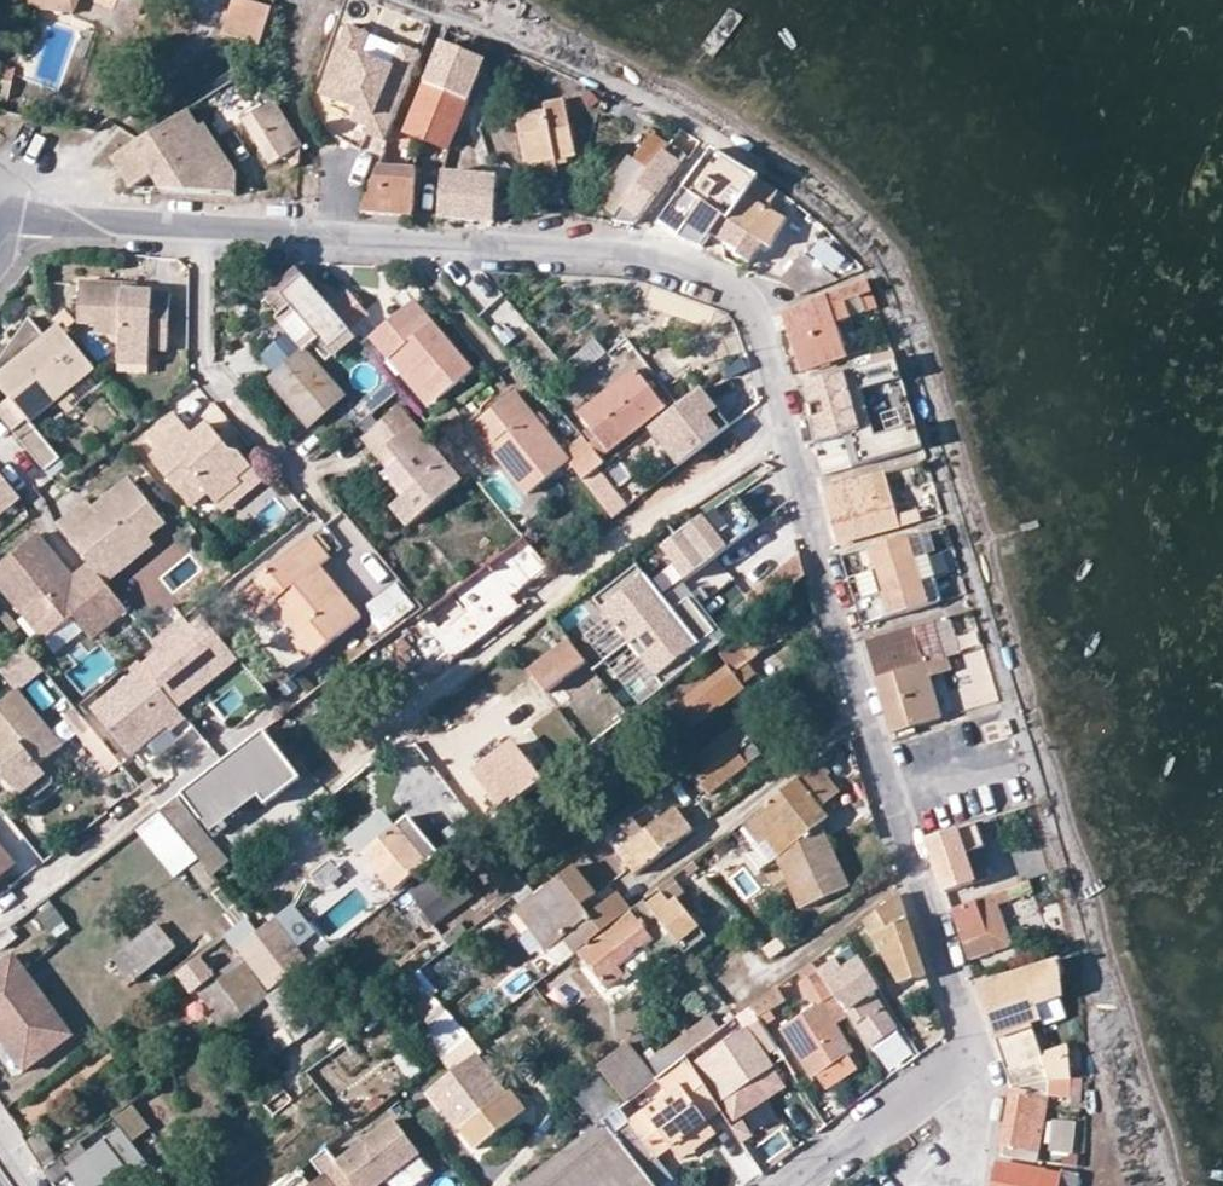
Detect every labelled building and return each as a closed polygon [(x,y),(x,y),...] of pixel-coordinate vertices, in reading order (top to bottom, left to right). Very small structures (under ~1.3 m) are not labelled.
[(17,7),(65,12),(70,0),(19,0),(17,7)] [(65,12),(74,14),(81,0),(70,0),(65,12)] [(242,0),(232,0),(221,36),(259,47),(270,8),(242,0)] [(422,49),(403,42),(394,63),(361,49),(369,29),(349,21),(321,89),(357,104),(374,111),(371,118),(367,129),(386,136),(410,78),(422,49)] [(436,54),(424,84),(467,101),(478,72),(436,54)] [(405,129),(415,134),(447,148),(467,101),(424,84),(405,129)] [(515,116),(526,166),(554,160),(574,156),(564,101),(544,104),(544,112),(515,116)] [(298,147),(272,102),(244,119),(266,157),(271,163),(284,155),(290,167),(297,163),(298,147)] [(374,111),(357,104),(355,111),(371,118),(374,111)] [(127,189),(148,174),(153,171),(165,190),(210,192),(211,170),(226,161),(211,133),(204,121),(199,123),(191,109),(108,157),(127,189)] [(668,143),(647,129),(629,156),(649,170),(668,143)] [(668,143),(649,170),(626,201),(617,214),(613,220),(632,226),(683,154),(668,143)] [(711,151),(687,185),(704,196),(728,161),(711,151)] [(606,188),(626,201),(649,170),(629,156),(606,188)] [(526,166),(527,179),(557,175),(554,160),(526,166)] [(234,174),(226,161),(211,170),(210,192),(233,193),(234,174)] [(748,190),(757,178),(728,161),(704,196),(701,200),(697,205),(676,236),(675,238),(704,247),(713,235),(744,193),(748,190)] [(370,210),(404,213),(411,167),(376,163),(372,179),(364,201),(372,202),(370,210)] [(411,167),(404,213),(411,214),(415,167),(411,167)] [(165,190),(153,171),(148,174),(158,190),(165,190)] [(442,171),(439,216),(493,220),(497,175),(457,173),(442,171)] [(762,182),(757,178),(748,190),(744,193),(713,235),(736,249),(735,254),(749,263),(765,239),(770,243),(785,220),(767,208),(778,191),(762,182)] [(704,196),(687,185),(679,193),(657,224),(676,236),(697,205),(701,200),(704,196)] [(617,214),(626,201),(606,188),(596,200),(617,214)] [(364,201),(361,210),(370,210),(372,202),(364,201)] [(770,243),(765,239),(749,263),(755,266),(770,243)] [(836,277),(802,251),(780,279),(797,295),(830,280),(836,277)] [(335,314),(320,296),(312,288),(301,274),(281,292),(330,350),(351,332),(346,326),(335,314)] [(97,326),(97,336),(120,336),(120,359),(152,360),(153,354),(170,353),(171,294),(137,294),(123,294),(123,286),(80,286),(80,326),(97,326)] [(137,294),(137,286),(123,286),(123,294),(137,294)] [(346,326),(365,311),(347,289),(334,299),(327,290),(320,296),(335,314),(346,326)] [(421,321),(428,315),(412,295),(404,302),(421,321)] [(481,312),(507,345),(528,328),(501,295),(481,312)] [(780,311),(785,324),(800,372),(844,356),(824,295),(780,311)] [(389,355),(398,348),(437,395),(471,365),(428,315),(421,321),(404,302),(369,332),(389,355)] [(62,331),(72,322),(65,313),(55,321),(62,331)] [(28,422),(94,370),(62,331),(48,342),(30,321),(15,341),(19,349),(13,355),(9,350),(0,362),(0,376),(2,379),(0,380),(0,386),(28,422)] [(342,398),(304,352),(291,335),(266,356),(279,372),(269,380),(307,426),(309,424),(318,435),(331,424),(322,413),(342,398)] [(19,349),(15,341),(9,350),(13,355),(19,349)] [(428,402),(437,395),(398,348),(389,355),(428,402)] [(921,444),(914,422),(874,435),(859,388),(899,375),(893,355),(805,381),(816,443),(844,434),(851,432),(860,462),(921,444)] [(120,359),(120,368),(153,368),(152,360),(120,359)] [(663,405),(635,370),(579,413),(590,428),(607,449),(663,405)] [(725,426),(697,390),(646,430),(674,466),(725,426)] [(580,436),(560,451),(543,428),(534,417),(512,392),(487,411),(505,433),(499,437),(511,453),(536,483),(567,460),(583,478),(604,462),(599,455),(580,436)] [(487,411),(474,422),(503,458),(511,453),(499,437),(505,433),(487,411)] [(385,462),(395,453),(415,475),(401,488),(387,499),(407,522),(460,477),(406,412),(369,443),(385,462)] [(543,428),(549,423),(540,412),(534,417),(543,428)] [(240,454),(232,455),(220,442),(207,423),(193,433),(178,413),(148,436),(160,452),(153,458),(193,506),(211,494),(220,504),(244,485),(242,482),(255,471),(240,454)] [(14,433),(26,448),(40,436),(28,422),(14,433)] [(599,455),(607,449),(590,428),(580,436),(599,455)] [(844,434),(853,464),(860,462),(851,432),(844,434)] [(40,436),(26,448),(47,474),(61,462),(40,436)] [(232,455),(240,454),(227,437),(220,442),(232,455)] [(395,453),(385,462),(394,472),(391,475),(401,488),(415,475),(395,453)] [(600,475),(612,491),(633,474),(621,459),(600,475)] [(482,462),(470,480),(512,507),(524,489),(482,462)] [(825,486),(839,542),(916,519),(913,510),(896,513),(885,470),(825,486)] [(242,482),(244,485),(220,504),(229,515),(265,485),(255,471),(242,482)] [(22,500),(0,474),(0,518),(22,500)] [(91,567),(96,571),(117,554),(127,567),(153,545),(148,538),(164,524),(128,480),(93,508),(98,514),(86,524),(76,512),(59,526),(91,567)] [(700,566),(756,526),(734,495),(702,518),(700,516),(659,546),(682,579),(700,566)] [(98,514),(93,508),(88,502),(76,512),(86,524),(98,514)] [(912,557),(925,554),(919,533),(907,535),(912,557)] [(446,634),(463,653),(527,602),(518,591),(548,565),(522,534),(418,616),(437,641),(446,634)] [(848,576),(857,572),(912,557),(907,535),(852,551),(853,560),(844,564),(848,576)] [(65,587),(57,576),(65,570),(39,537),(0,568),(0,590),(41,643),(75,618),(91,639),(127,611),(105,584),(96,571),(91,567),(73,580),(65,587)] [(253,620),(278,600),(283,606),(281,622),(292,636),(287,641),(304,662),(357,619),(316,567),(324,560),(306,537),(234,596),(253,620)] [(387,630),(417,606),(369,547),(339,571),(387,630)] [(745,593),(757,610),(803,573),(797,551),(745,593)] [(853,560),(852,551),(841,555),(844,564),(853,560)] [(127,567),(117,554),(96,571),(105,584),(127,567)] [(920,581),(933,577),(925,554),(912,557),(920,581)] [(920,581),(912,557),(857,572),(859,580),(851,584),(855,600),(863,596),(920,581)] [(715,561),(688,576),(709,614),(736,599),(715,561)] [(668,616),(630,567),(591,597),(661,688),(697,660),(690,650),(712,633),(687,602),(668,616)] [(65,587),(73,580),(65,570),(57,576),(65,587)] [(848,576),(851,584),(859,580),(857,572),(848,576)] [(928,602),(938,599),(933,577),(920,581),(928,602)] [(928,602),(920,581),(863,596),(867,605),(857,608),(861,620),(928,602)] [(855,600),(857,608),(867,605),(863,596),(855,600)] [(718,654),(725,663),(654,719),(672,743),(742,686),(739,682),(752,672),(746,661),(791,625),(778,607),(718,654)] [(957,653),(949,616),(931,622),(939,657),(942,656),(957,653)] [(141,667),(89,709),(131,760),(168,730),(172,734),(186,722),(174,706),(190,693),(183,684),(227,648),(203,619),(142,669),(141,667)] [(865,641),(875,677),(925,663),(939,657),(931,622),(865,641)] [(454,661),(463,653),(446,634),(437,641),(454,661)] [(586,659),(569,639),(529,673),(545,694),(586,659)] [(593,667),(626,706),(653,683),(621,644),(593,667)] [(17,690),(41,671),(23,648),(0,668),(0,674),(11,690),(17,690)] [(939,657),(925,663),(875,677),(890,730),(939,716),(928,675),(946,670),(942,656),(939,657)] [(0,699),(0,776),(15,795),(25,788),(42,774),(30,760),(38,753),(44,760),(61,746),(17,690),(11,690),(0,699)] [(747,739),(734,721),(683,762),(708,792),(745,763),(734,748),(747,739)] [(296,781),(259,733),(221,763),(178,796),(198,823),(231,798),(246,786),(262,807),(296,781)] [(734,748),(745,763),(758,752),(747,739),(734,748)] [(504,743),(470,769),(498,808),(532,785),(504,743)] [(25,788),(34,799),(50,787),(50,768),(44,760),(38,753),(30,760),(42,774),(25,788)] [(837,793),(815,765),(742,821),(757,841),(764,839),(777,857),(775,859),(801,909),(849,885),(824,837),(818,840),(813,829),(818,826),(826,820),(817,808),(837,793)] [(694,830),(673,806),(644,827),(632,813),(650,800),(644,792),(616,816),(632,836),(617,849),(637,873),(694,830)] [(198,823),(210,838),(244,813),(231,798),(198,823)] [(469,815),(457,798),(448,806),(461,822),(469,815)] [(158,813),(133,832),(175,884),(200,865),(158,813)] [(398,894),(444,858),(410,815),(388,832),(378,820),(355,838),(398,894)] [(457,848),(480,829),(469,815),(461,822),(446,834),(457,848)] [(777,857),(764,839),(757,841),(742,821),(730,831),(761,870),(775,859),(777,857)] [(1011,870),(1001,838),(981,844),(975,822),(926,837),(945,890),(1011,870)] [(824,837),(818,826),(813,829),(818,840),(824,837)] [(235,865),(221,848),(200,865),(213,882),(235,865)] [(12,865),(0,850),(0,874),(12,865)] [(595,892),(573,865),(522,905),(533,919),(525,924),(543,948),(559,935),(573,955),(579,951),(630,910),(615,892),(598,905),(589,912),(582,903),(592,895),(595,892)] [(412,898),(434,926),(462,904),(439,876),(412,898)] [(1028,878),(950,907),(968,958),(1009,944),(997,903),(1032,890),(1028,878)] [(676,942),(685,952),(703,936),(675,897),(680,893),(669,879),(657,888),(660,893),(647,903),(676,942)] [(909,952),(906,943),(912,940),(905,915),(897,894),(893,896),(861,921),(899,988),(925,980),(916,953),(909,952)] [(582,903),(589,912),(598,905),(592,895),(582,903)] [(632,975),(623,963),(649,942),(659,955),(676,942),(647,903),(644,899),(630,910),(579,951),(606,986),(621,976),(625,981),(632,975)] [(56,904),(40,912),(51,937),(67,930),(56,904)] [(522,905),(515,910),(525,924),(533,919),(522,905)] [(292,908),(276,922),(296,947),(311,934),(292,908)] [(245,917),(222,933),(231,945),(253,929),(245,917)] [(276,922),(241,949),(270,987),(304,959),(296,947),(276,922)] [(174,947),(157,925),(110,961),(128,984),(174,947)] [(224,938),(201,953),(213,971),(236,957),(224,938)] [(909,952),(916,953),(912,940),(906,943),(909,952)] [(451,948),(423,964),(435,983),(462,967),(451,948)] [(173,972),(187,992),(213,973),(199,954),(173,972)] [(837,1004),(842,1001),(868,1041),(892,1025),(870,991),(866,985),(858,989),(845,969),(838,957),(821,968),(815,956),(810,960),(827,987),(837,1004)] [(0,965),(0,1041),(9,1052),(13,1047),(27,1065),(68,1035),(11,957),(0,965)] [(240,959),(216,977),(245,1015),(267,999),(270,995),(240,959)] [(1033,1026),(1041,1022),(1036,1003),(1059,996),(1062,993),(1058,959),(976,985),(993,1038),(1033,1026)] [(833,1025),(846,1016),(837,1004),(827,987),(810,960),(795,972),(800,981),(796,984),(811,1007),(778,1029),(810,1079),(815,1076),(846,1055),(851,1052),(833,1025)] [(870,991),(875,986),(860,960),(845,969),(858,989),(866,985),(870,991)] [(440,1060),(468,1038),(414,975),(396,990),(434,1030),(424,1040),(440,1060)] [(231,1026),(245,1015),(216,977),(202,989),(231,1026)] [(270,995),(267,999),(308,1060),(326,1045),(286,983),(270,995)] [(775,988),(750,1007),(757,1020),(785,1000),(775,988)] [(146,1002),(138,992),(123,1002),(131,1012),(146,1002)] [(1044,1026),(1066,1018),(1059,996),(1036,1003),(1041,1022),(1044,1026)] [(708,1015),(646,1063),(628,1042),(596,1065),(626,1102),(656,1081),(687,1055),(720,1031),(708,1015)] [(780,1058),(758,1021),(693,1065),(716,1101),(721,1098),(780,1058)] [(1042,1056),(1033,1026),(993,1038),(1004,1069),(1042,1056)] [(514,1088),(503,1095),(475,1061),(482,1054),(468,1038),(440,1060),(450,1071),(428,1089),(476,1149),(528,1106),(514,1088)] [(13,1047),(9,1052),(21,1071),(27,1065),(13,1047)] [(1042,1056),(1046,1068),(1070,1061),(1067,1049),(1042,1056)] [(354,1073),(342,1051),(310,1068),(322,1090),(354,1073)] [(656,1081),(665,1091),(628,1121),(656,1158),(669,1146),(704,1119),(719,1108),(716,1101),(693,1065),(687,1055),(656,1081)] [(846,1055),(815,1076),(823,1089),(855,1067),(846,1055)] [(1010,1087),(1033,1083),(1050,1080),(1076,1077),(1070,1061),(1046,1068),(1042,1056),(1004,1069),(1010,1087)] [(790,1072),(780,1058),(721,1098),(731,1112),(790,1072)] [(599,1076),(573,1098),(590,1118),(616,1096),(599,1076)] [(1076,1077),(1050,1080),(1033,1083),(1031,1089),(1010,1087),(999,1143),(1005,1144),(1002,1154),(1037,1159),(1048,1093),(1072,1097),(1076,1077)] [(139,1171),(164,1150),(147,1128),(167,1111),(149,1089),(60,1159),(68,1170),(81,1185),(146,1185),(149,1184),(139,1171)] [(1047,1155),(1073,1158),(1078,1122),(1053,1118),(1047,1155)] [(715,1134),(704,1119),(669,1146),(681,1162),(715,1134)] [(602,1120),(517,1185),(652,1185),(640,1169),(656,1158),(628,1121),(612,1132),(602,1120)] [(390,1122),(335,1166),(351,1185),(378,1185),(416,1155),(390,1122)] [(68,1170),(60,1159),(44,1172),(53,1185),(68,1170)] [(989,1185),(1058,1185),(1060,1176),(1018,1167),(992,1162),(989,1185)]
